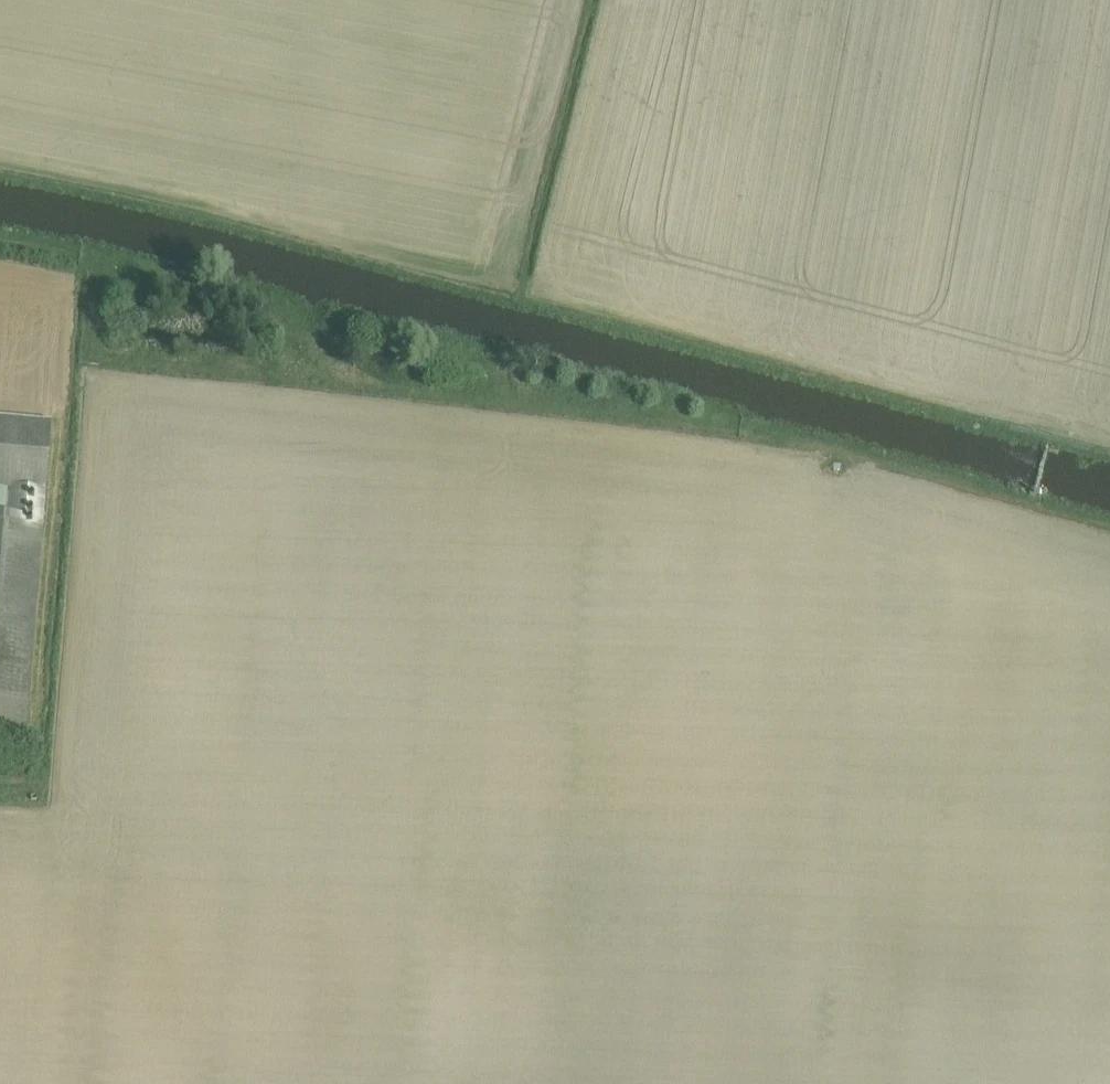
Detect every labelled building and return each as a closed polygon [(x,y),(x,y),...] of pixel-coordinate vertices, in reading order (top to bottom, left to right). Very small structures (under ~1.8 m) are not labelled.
[(23,748),(51,423),(0,418),(0,746),(23,748)]
